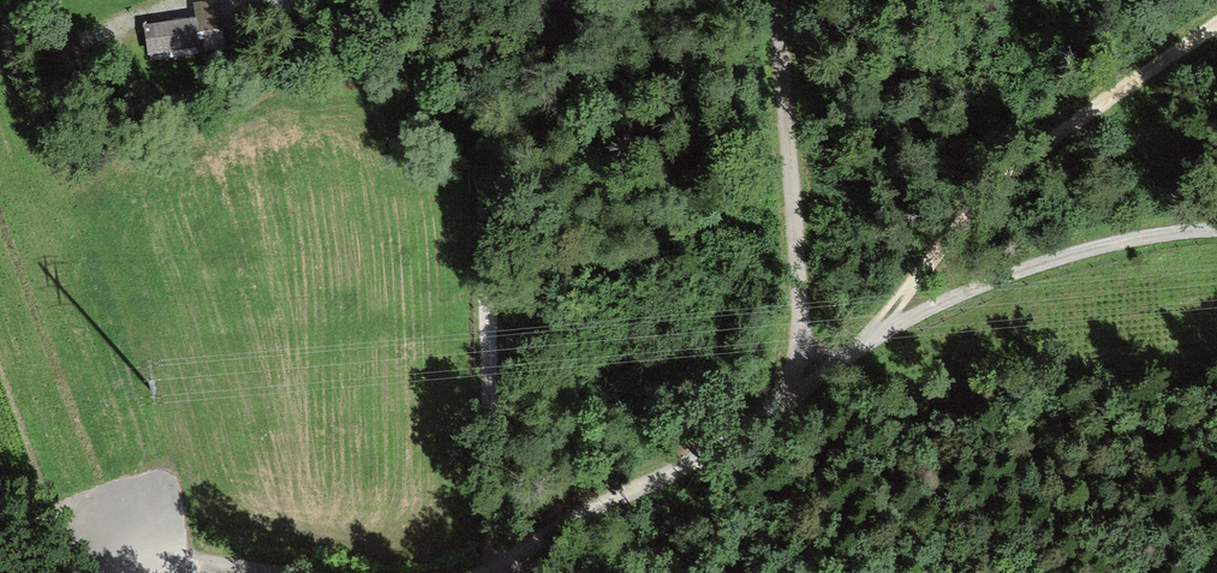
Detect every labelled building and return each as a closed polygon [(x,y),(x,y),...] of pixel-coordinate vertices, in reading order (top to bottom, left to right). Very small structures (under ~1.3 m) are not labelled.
[(197,18),(199,34),(226,30),(222,0),(220,0),(194,4),(197,18)] [(197,18),(143,26),(148,57),(200,49),(201,53),(229,49),(226,30),(199,34),(197,18)]
